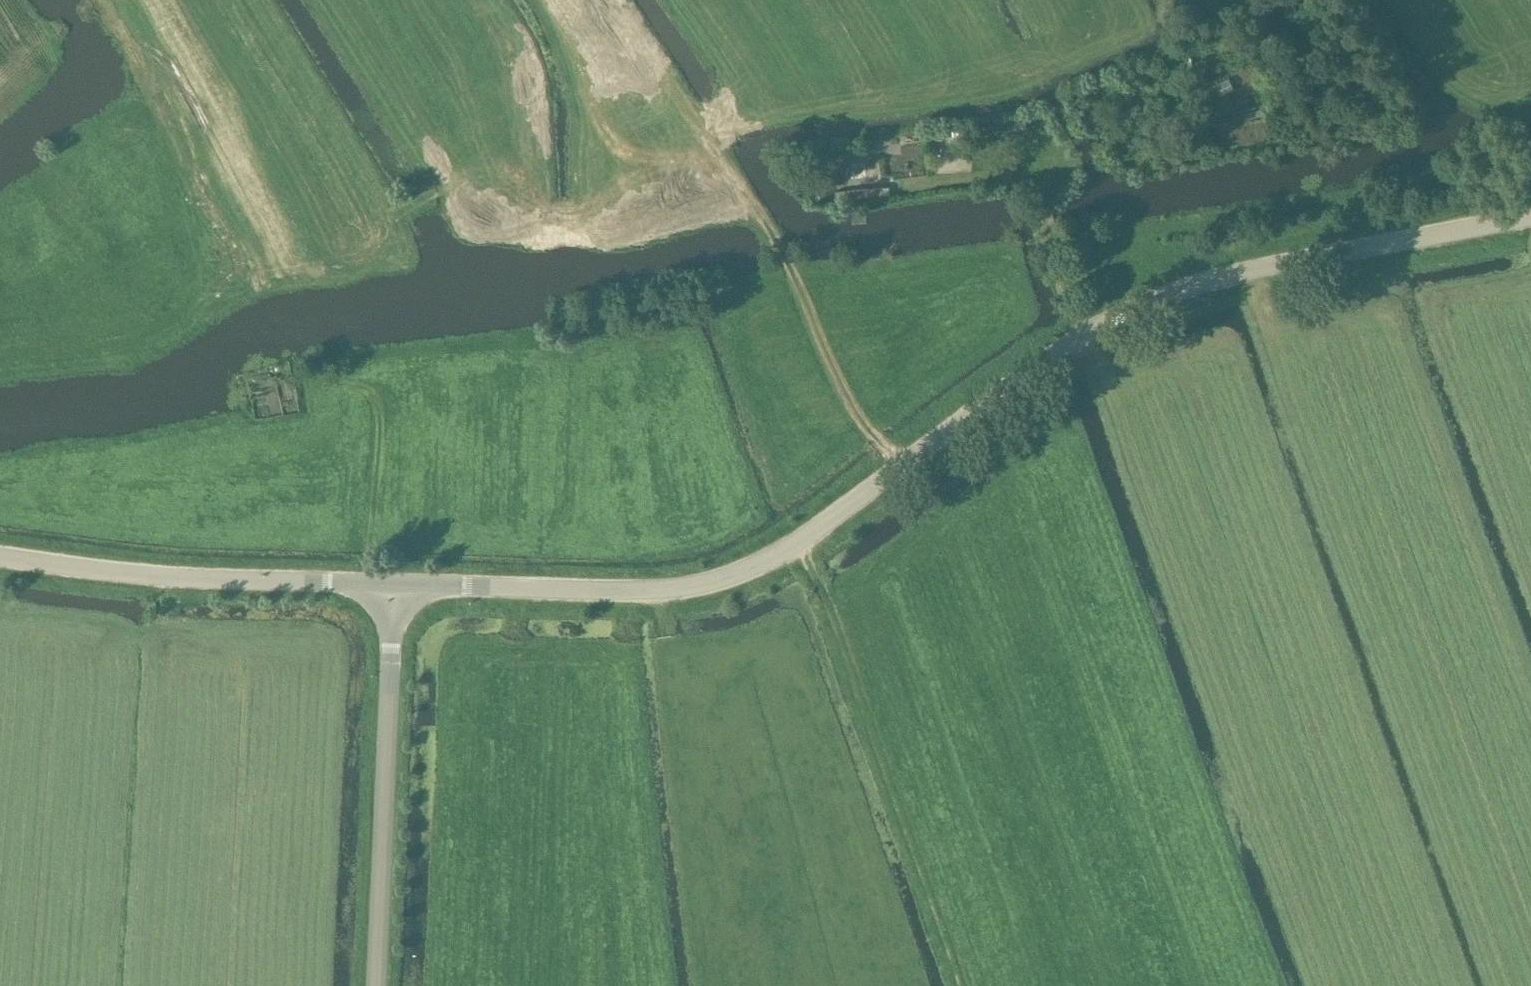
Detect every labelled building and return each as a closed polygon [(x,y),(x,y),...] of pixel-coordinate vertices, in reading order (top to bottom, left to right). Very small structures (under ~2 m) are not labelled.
[(1193,6),(1184,8),(1189,26),(1198,23),(1193,6)] [(1149,61),(1138,77),(1144,82),(1156,66),(1149,61)]
